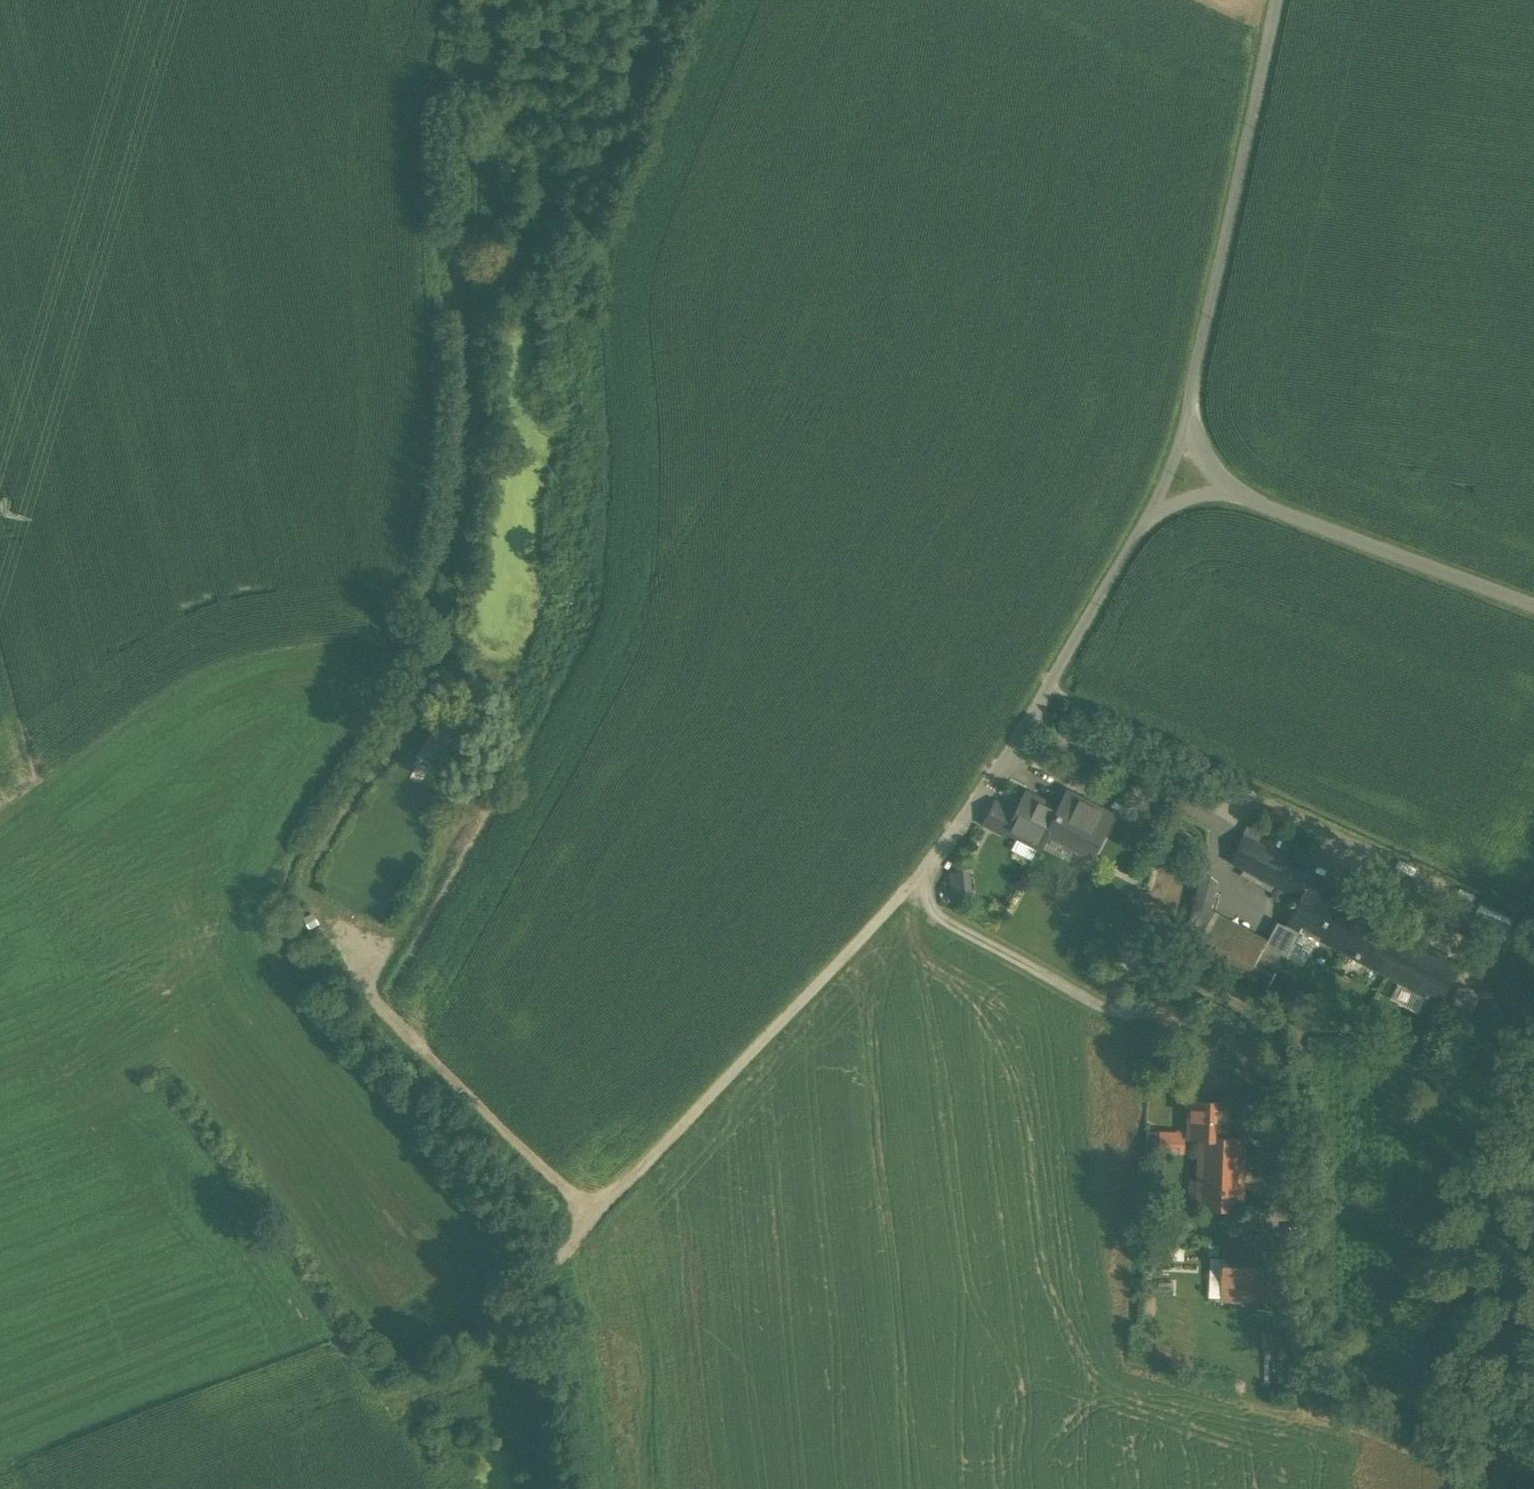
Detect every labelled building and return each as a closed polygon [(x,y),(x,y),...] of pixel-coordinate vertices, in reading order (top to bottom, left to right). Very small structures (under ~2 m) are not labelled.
[(1026,793),(1006,831),(1039,848),(1048,831),(1091,854),(1112,815),(1067,792),(1058,810),(1026,793)] [(1229,860),(1299,899),(1307,884),(1312,875),(1242,837),(1229,860)] [(978,892),(977,868),(955,869),(956,893),(978,892)] [(1206,870),(1196,908),(1209,911),(1219,873),(1206,870)] [(1299,899),(1285,925),(1315,941),(1317,938),(1439,1003),(1459,966),(1307,884),(1299,899)] [(1219,938),(1208,958),(1245,978),(1256,958),(1219,938)] [(1162,1150),(1187,1150),(1187,1129),(1163,1128),(1162,1150)] [(1201,1136),(1199,1205),(1240,1207),(1242,1138),(1201,1136)] [(1211,1258),(1209,1297),(1278,1300),(1280,1248),(1224,1246),(1223,1259),(1211,1258)]
